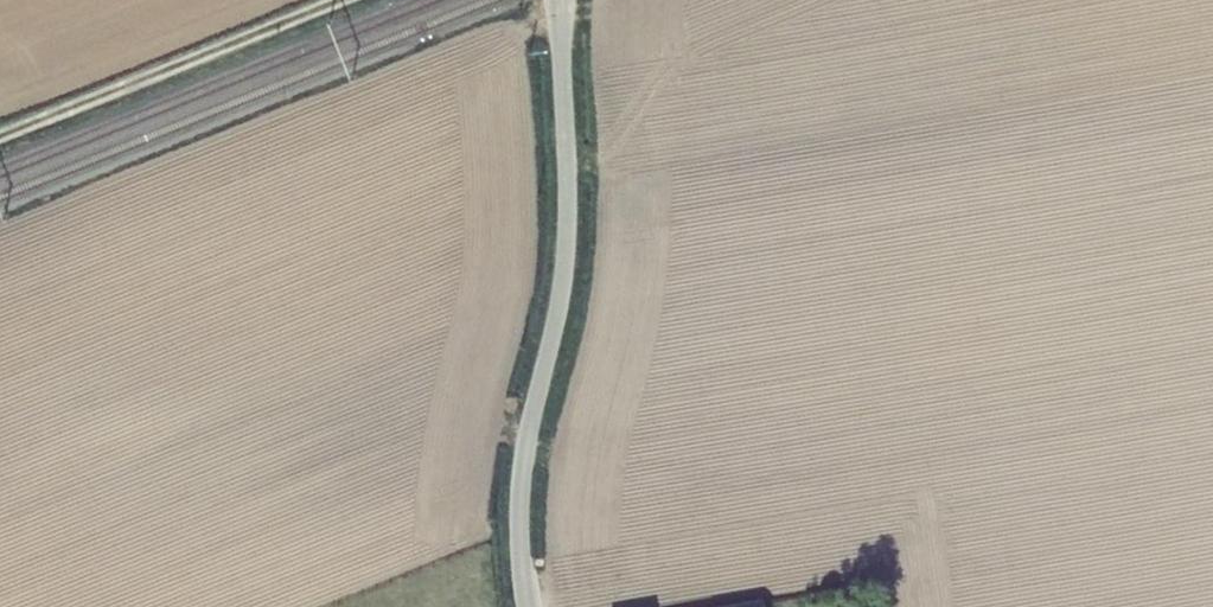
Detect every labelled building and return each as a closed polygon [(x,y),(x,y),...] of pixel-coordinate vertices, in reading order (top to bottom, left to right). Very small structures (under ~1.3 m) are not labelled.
[(762,596),(712,606),(763,606),(762,596)]
